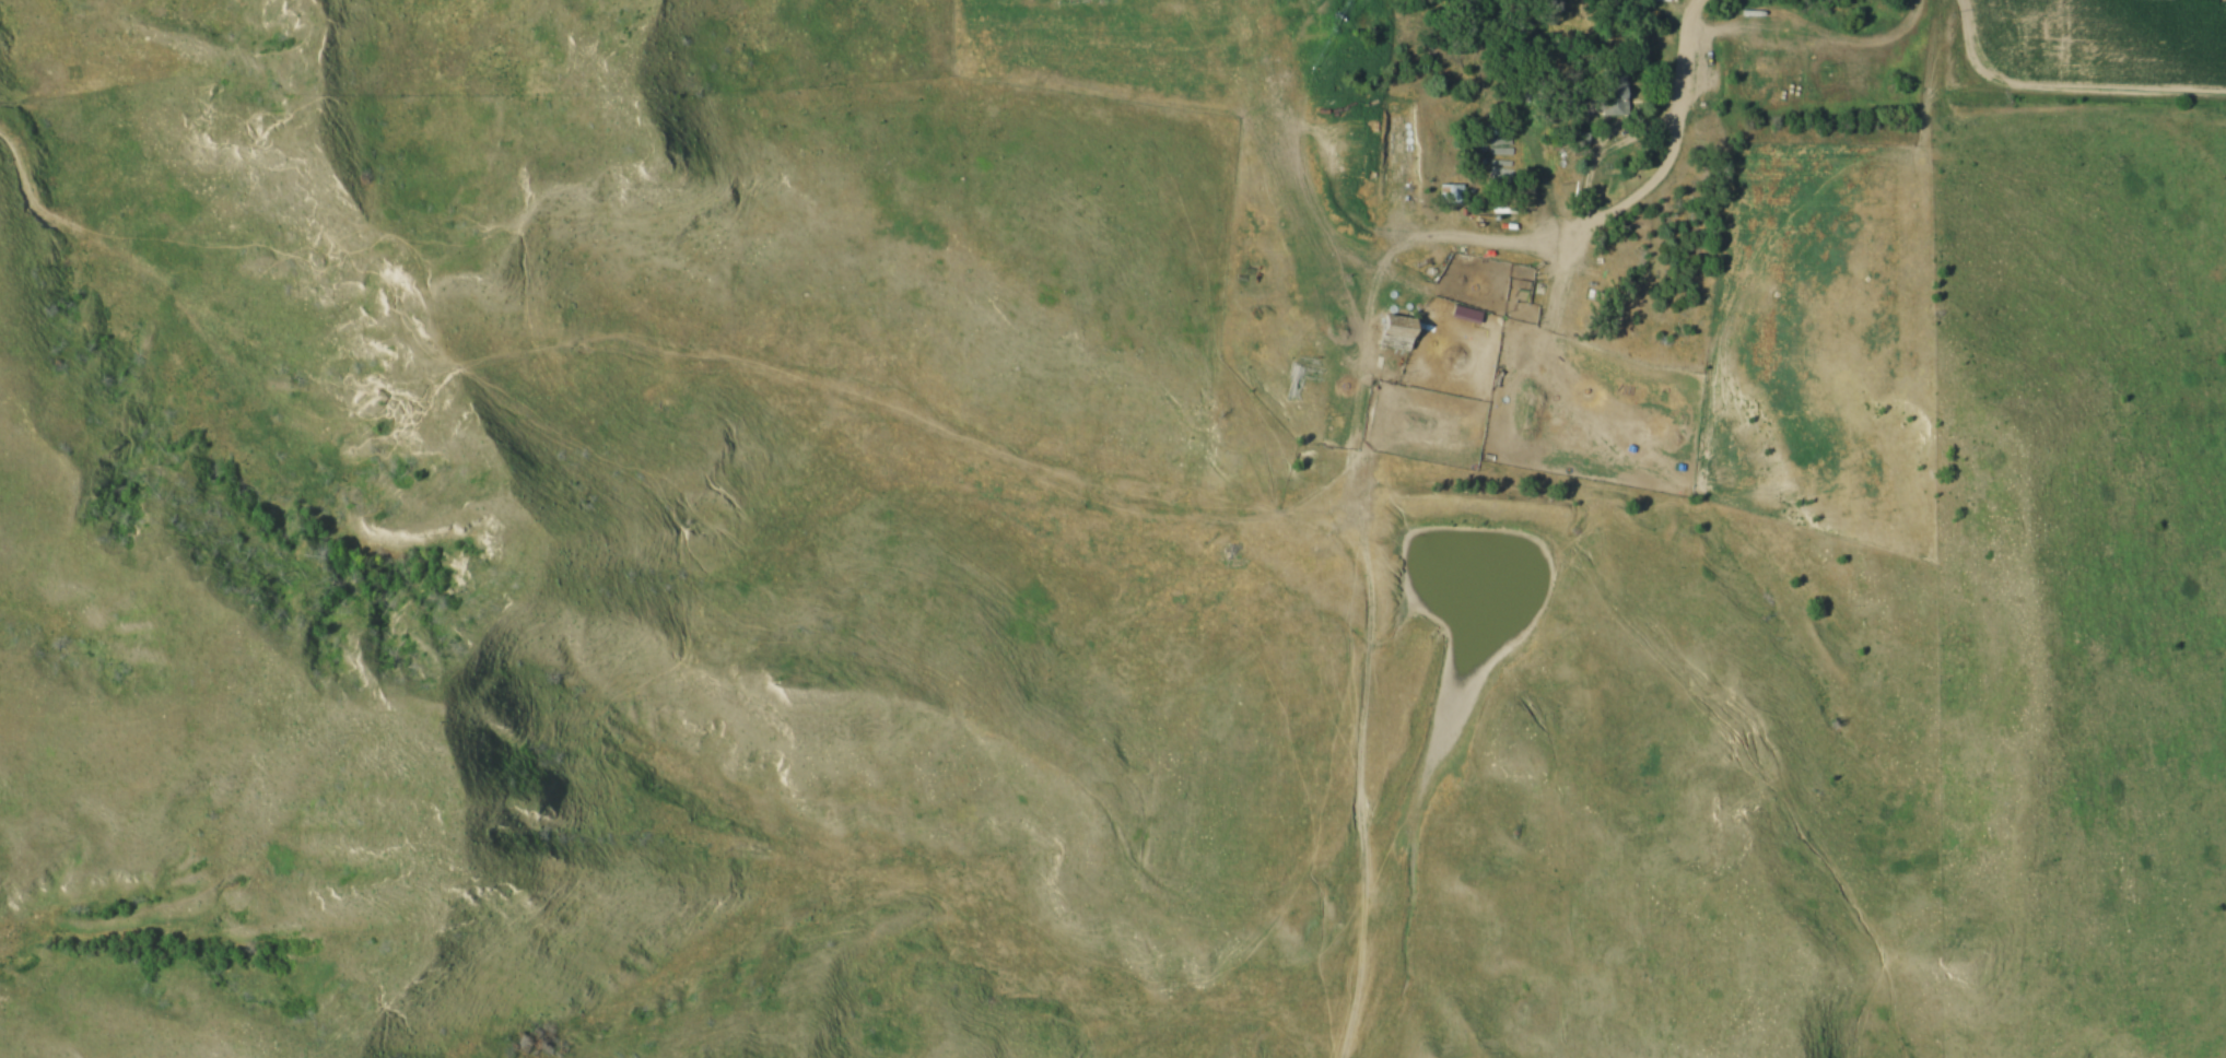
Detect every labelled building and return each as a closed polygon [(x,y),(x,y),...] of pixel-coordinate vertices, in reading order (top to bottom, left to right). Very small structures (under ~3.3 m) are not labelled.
[(1592,77),(1625,74),(1627,114),(1593,115),(1592,77)] [(1460,203),(1460,185),(1438,185),(1438,203),(1460,203)] [(1381,313),(1411,320),(1405,351),(1373,343),(1381,313)]
